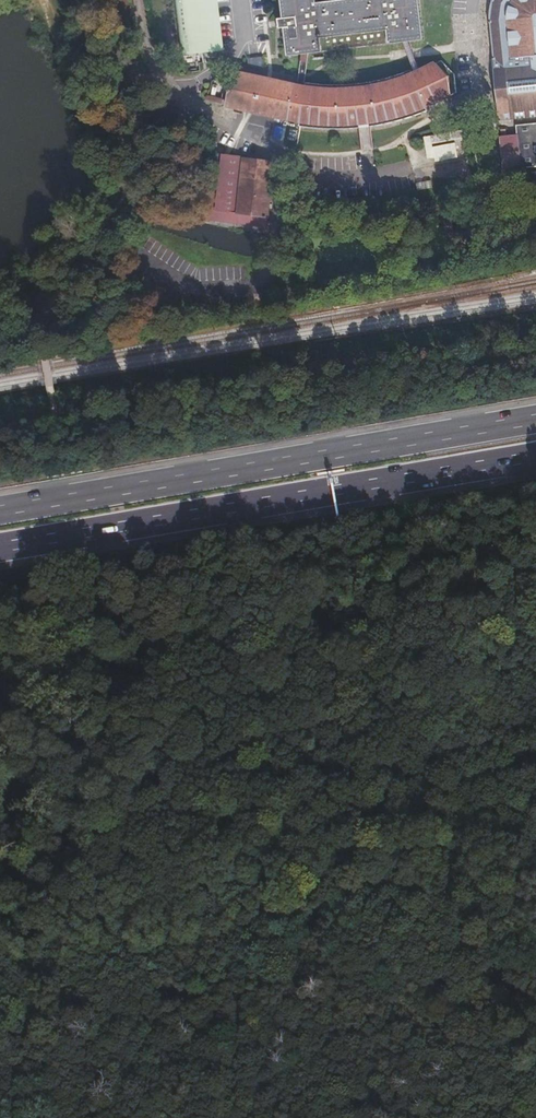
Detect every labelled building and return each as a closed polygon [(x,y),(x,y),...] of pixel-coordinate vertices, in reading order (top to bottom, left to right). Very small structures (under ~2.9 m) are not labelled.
[(180,54),(219,49),(213,0),(174,0),(180,54)] [(281,17),(283,31),(286,58),(300,56),(307,56),(401,44),(408,43),(422,42),(417,0),(279,0),(281,17)] [(493,17),(499,119),(535,117),(535,0),(496,0),(496,1),(494,6),(493,11),(493,17)] [(421,72),(408,43),(401,44),(414,75),(421,72)] [(303,88),(307,56),(300,56),(296,86),(303,88)] [(421,72),(414,75),(413,75),(411,71),(379,81),(342,86),(306,84),(305,88),(303,88),(296,86),(293,86),(233,72),(225,106),(286,120),(299,123),(298,127),(343,129),(387,123),(427,111),(426,107),(457,95),(457,76),(443,64),(421,72)] [(514,127),(517,168),(535,167),(535,124),(514,127)] [(429,162),(464,157),(460,133),(426,138),(429,162)] [(197,211),(196,222),(265,230),(272,163),(242,159),(236,215),(232,215),(237,159),(218,157),(212,213),(197,211)]
